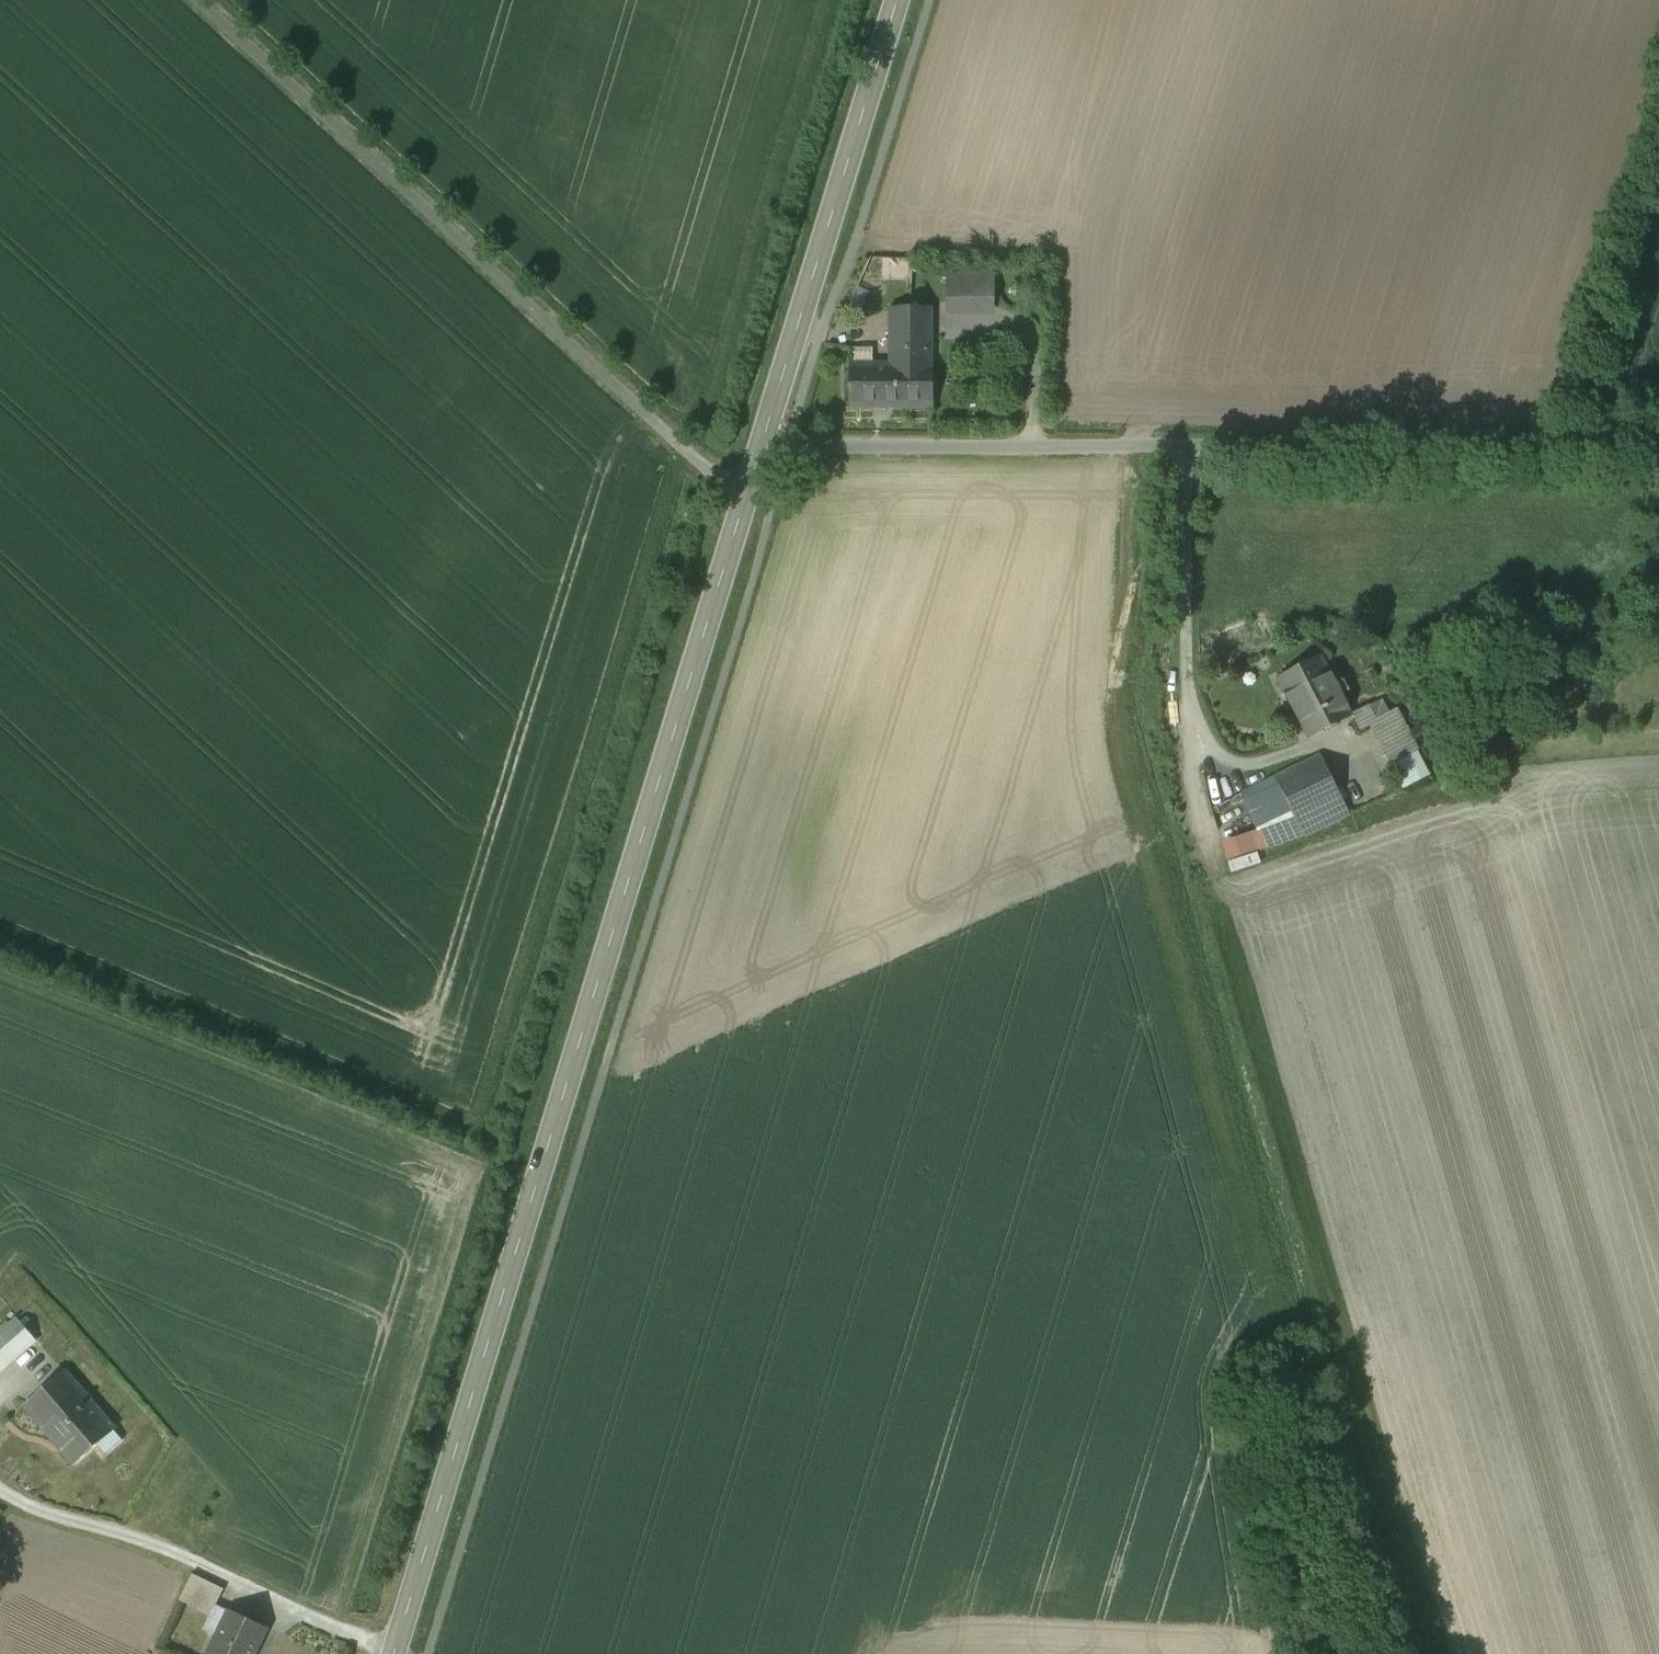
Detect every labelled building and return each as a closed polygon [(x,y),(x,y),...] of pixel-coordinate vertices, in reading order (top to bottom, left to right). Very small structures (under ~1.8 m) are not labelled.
[(967,277),(949,277),(949,299),(967,299),(967,277)] [(993,277),(967,277),(967,299),(993,299),(993,277)] [(967,299),(949,299),(949,315),(993,315),(993,299),(967,299)] [(892,366),(853,366),(853,405),(932,405),(931,310),(892,310),(892,366)] [(1353,715),(1322,656),(1279,679),(1309,737),(1353,715)] [(1383,699),(1357,713),(1365,729),(1372,725),(1393,764),(1417,752),(1395,710),(1391,713),(1383,699)] [(1350,813),(1322,756),(1277,777),(1243,794),(1270,847),(1306,835),(1350,813)] [(17,1320),(0,1334),(0,1370),(35,1340),(17,1320)] [(114,1430),(64,1372),(26,1405),(25,1404),(23,1406),(74,1465),(114,1430)] [(224,1589),(193,1574),(180,1601),(211,1616),(216,1605),(224,1589)] [(211,1616),(204,1630),(218,1636),(230,1612),(216,1605),(211,1616)] [(231,1611),(230,1612),(218,1636),(210,1653),(254,1653),(266,1628),(231,1611)]
